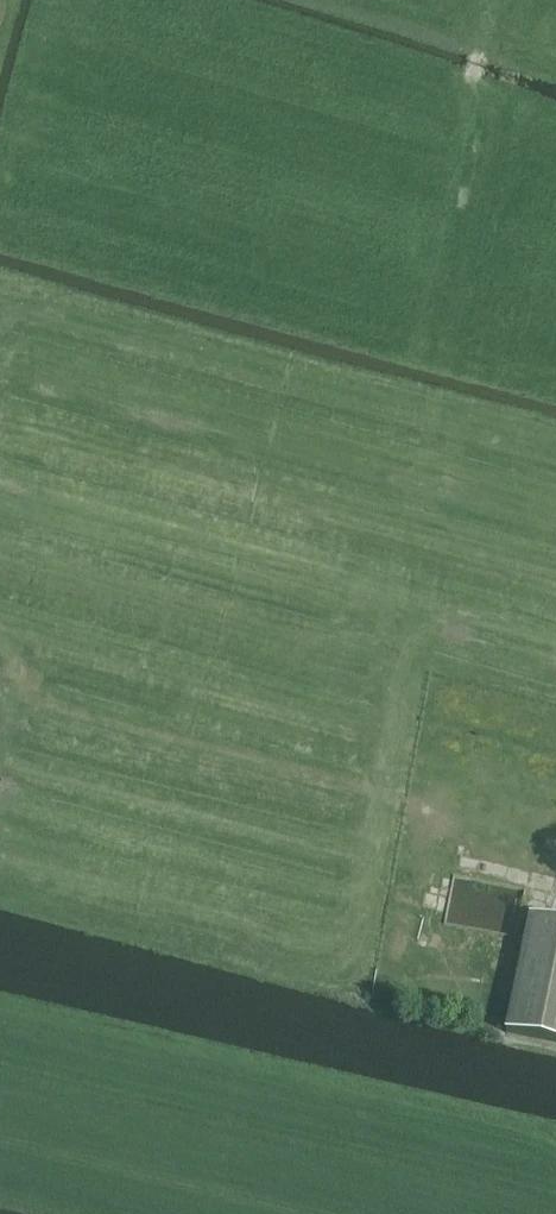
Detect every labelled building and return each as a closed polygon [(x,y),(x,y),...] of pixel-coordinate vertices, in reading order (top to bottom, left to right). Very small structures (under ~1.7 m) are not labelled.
[(507,1031),(555,1041),(555,923),(530,918),(507,1031)]
